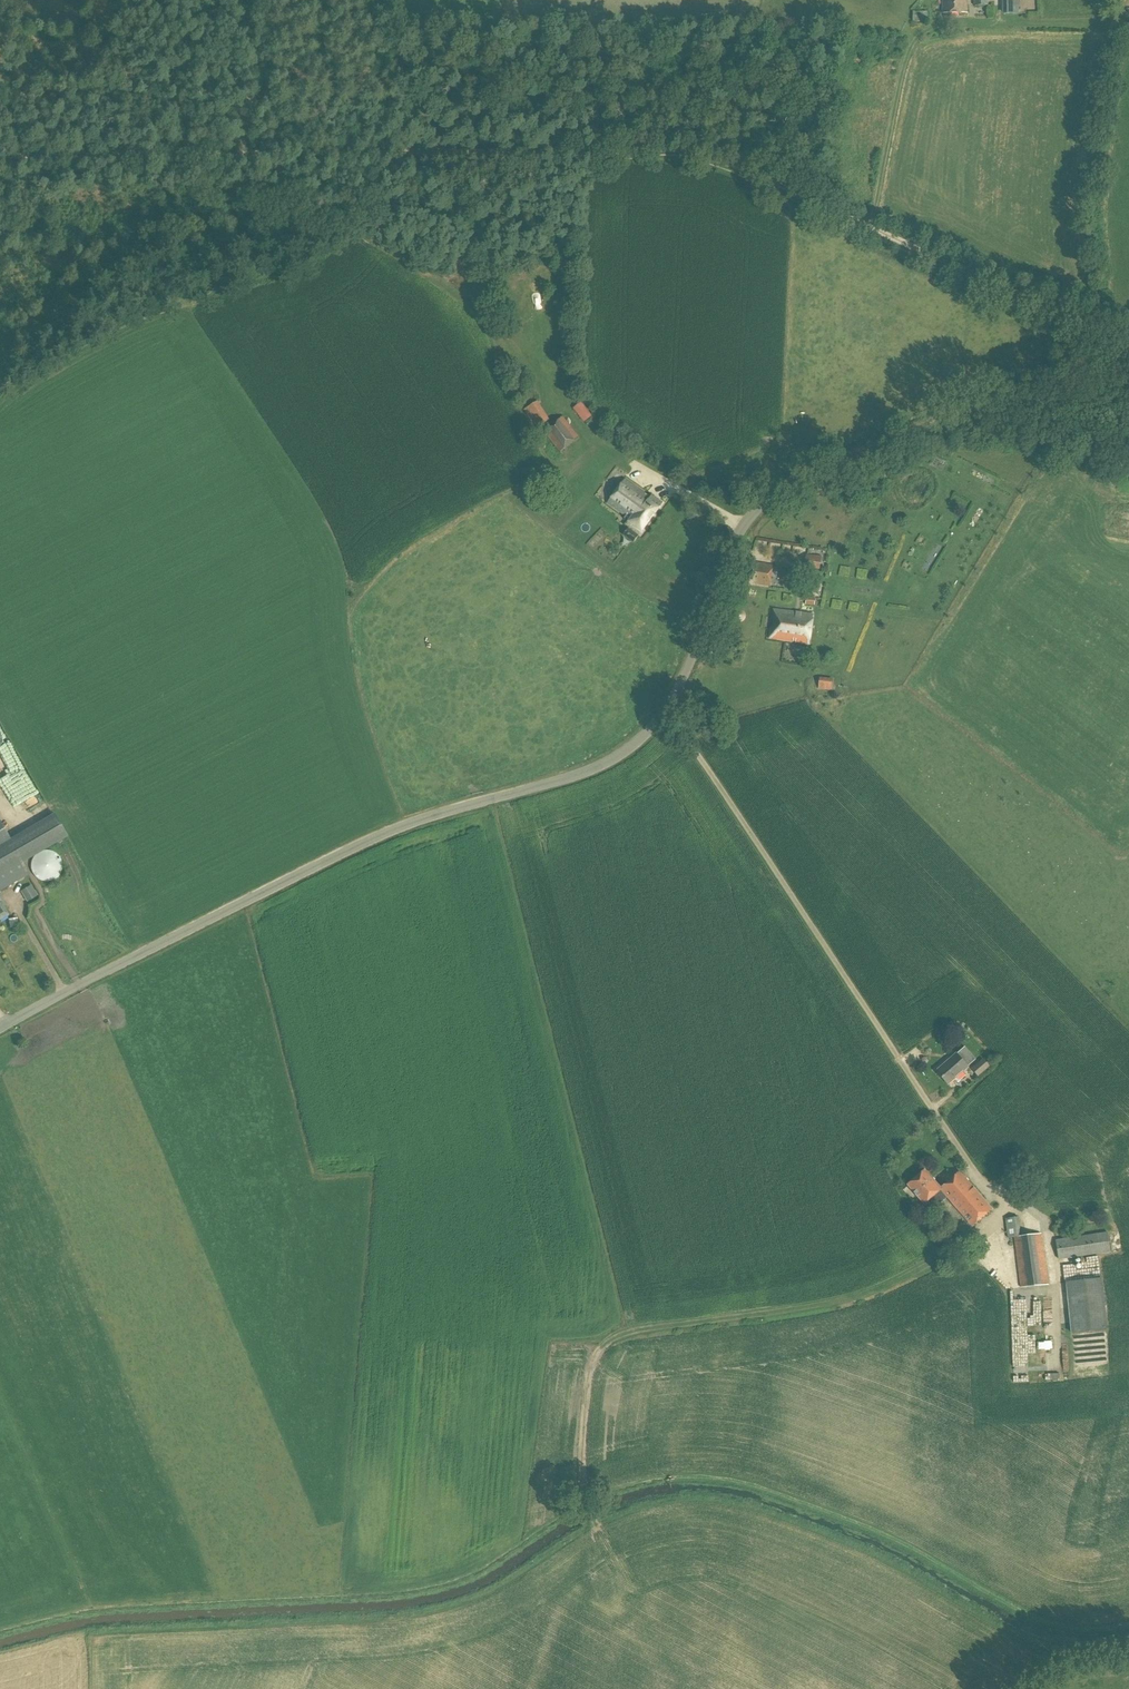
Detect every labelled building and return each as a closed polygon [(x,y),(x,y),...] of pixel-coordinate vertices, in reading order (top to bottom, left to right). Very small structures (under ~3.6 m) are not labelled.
[(968,12),(968,0),(943,0),(943,13),(968,12)] [(1018,5),(1003,5),(1003,14),(1018,14),(1018,5)] [(927,21),(927,12),(914,12),(914,21),(927,21)] [(535,428),(549,420),(537,401),(523,410),(535,428)] [(585,422),(592,416),(581,402),(573,408),(585,422)] [(559,452),(579,437),(563,417),(543,431),(559,452)] [(938,469),(949,473),(951,465),(941,462),(938,469)] [(651,497),(626,479),(608,503),(626,516),(625,518),(643,530),(663,502),(652,494),(651,497)] [(633,543),(639,535),(628,528),(623,535),(633,543)] [(819,570),(821,556),(807,554),(805,568),(819,570)] [(769,587),(772,565),(752,562),(749,584),(769,587)] [(815,598),(806,597),(806,598),(803,597),(803,601),(805,602),(805,605),(815,606),(815,598)] [(808,643),(812,614),(773,609),(769,638),(808,643)] [(818,689),(832,690),(833,678),(820,677),(818,689)] [(15,763),(12,755),(17,753),(11,738),(0,742),(0,768),(15,763)] [(38,853),(40,852),(67,836),(54,813),(10,839),(0,822),(0,890),(9,885),(28,874),(22,862),(38,853)] [(47,882),(48,882),(49,882),(50,882),(51,882),(52,882),(52,881),(53,881),(54,881),(55,880),(56,880),(56,879),(57,879),(57,878),(58,878),(59,877),(60,876),(60,875),(61,874),(61,873),(62,873),(62,872),(62,871),(62,870),(63,869),(63,868),(63,867),(63,866),(63,865),(63,864),(62,864),(62,863),(62,862),(62,861),(62,860),(61,860),(61,859),(60,858),(60,857),(59,857),(59,856),(58,856),(58,855),(57,855),(57,854),(56,854),(56,853),(55,853),(54,853),(54,852),(53,852),(52,852),(51,851),(50,851),(49,851),(48,851),(47,851),(46,851),(45,851),(44,851),(43,851),(43,852),(42,852),(41,852),(40,852),(39,853),(38,854),(37,854),(37,855),(36,855),(36,856),(35,857),(34,857),(34,858),(34,859),(33,859),(33,860),(33,861),(32,861),(32,862),(32,863),(32,864),(32,865),(31,867),(32,868),(32,869),(32,870),(32,871),(32,872),(33,872),(33,873),(33,874),(34,874),(34,875),(34,876),(35,876),(35,877),(36,877),(36,878),(37,878),(37,879),(38,879),(38,880),(39,880),(40,880),(40,881),(41,881),(42,881),(43,882),(44,882),(45,882),(46,882),(47,882)] [(35,890),(24,896),(27,902),(38,895),(35,890)] [(0,898),(0,919),(9,914),(0,898)] [(956,1053),(936,1071),(948,1085),(968,1068),(967,1067),(976,1060),(965,1047),(956,1054),(956,1053)] [(978,1076),(990,1066),(983,1059),(972,1069),(978,1076)] [(941,1188),(926,1170),(909,1185),(925,1203),(930,1199),(936,1206),(948,1196),(973,1225),(992,1209),(960,1172),(941,1188)] [(1022,1236),(1019,1216),(1005,1218),(1008,1239),(1013,1238),(1021,1289),(1049,1285),(1041,1234),(1022,1236)] [(1059,1260),(1111,1252),(1108,1232),(1056,1240),(1059,1260)] [(1014,1319),(1014,1338),(1031,1338),(1030,1309),(1014,1309),(1014,1319)] [(1071,1333),(1107,1330),(1106,1320),(1070,1323),(1071,1333)] [(1031,1340),(1015,1339),(1015,1358),(1031,1358),(1031,1340)] [(1029,1370),(1017,1370),(1017,1391),(1029,1390),(1029,1370)]
